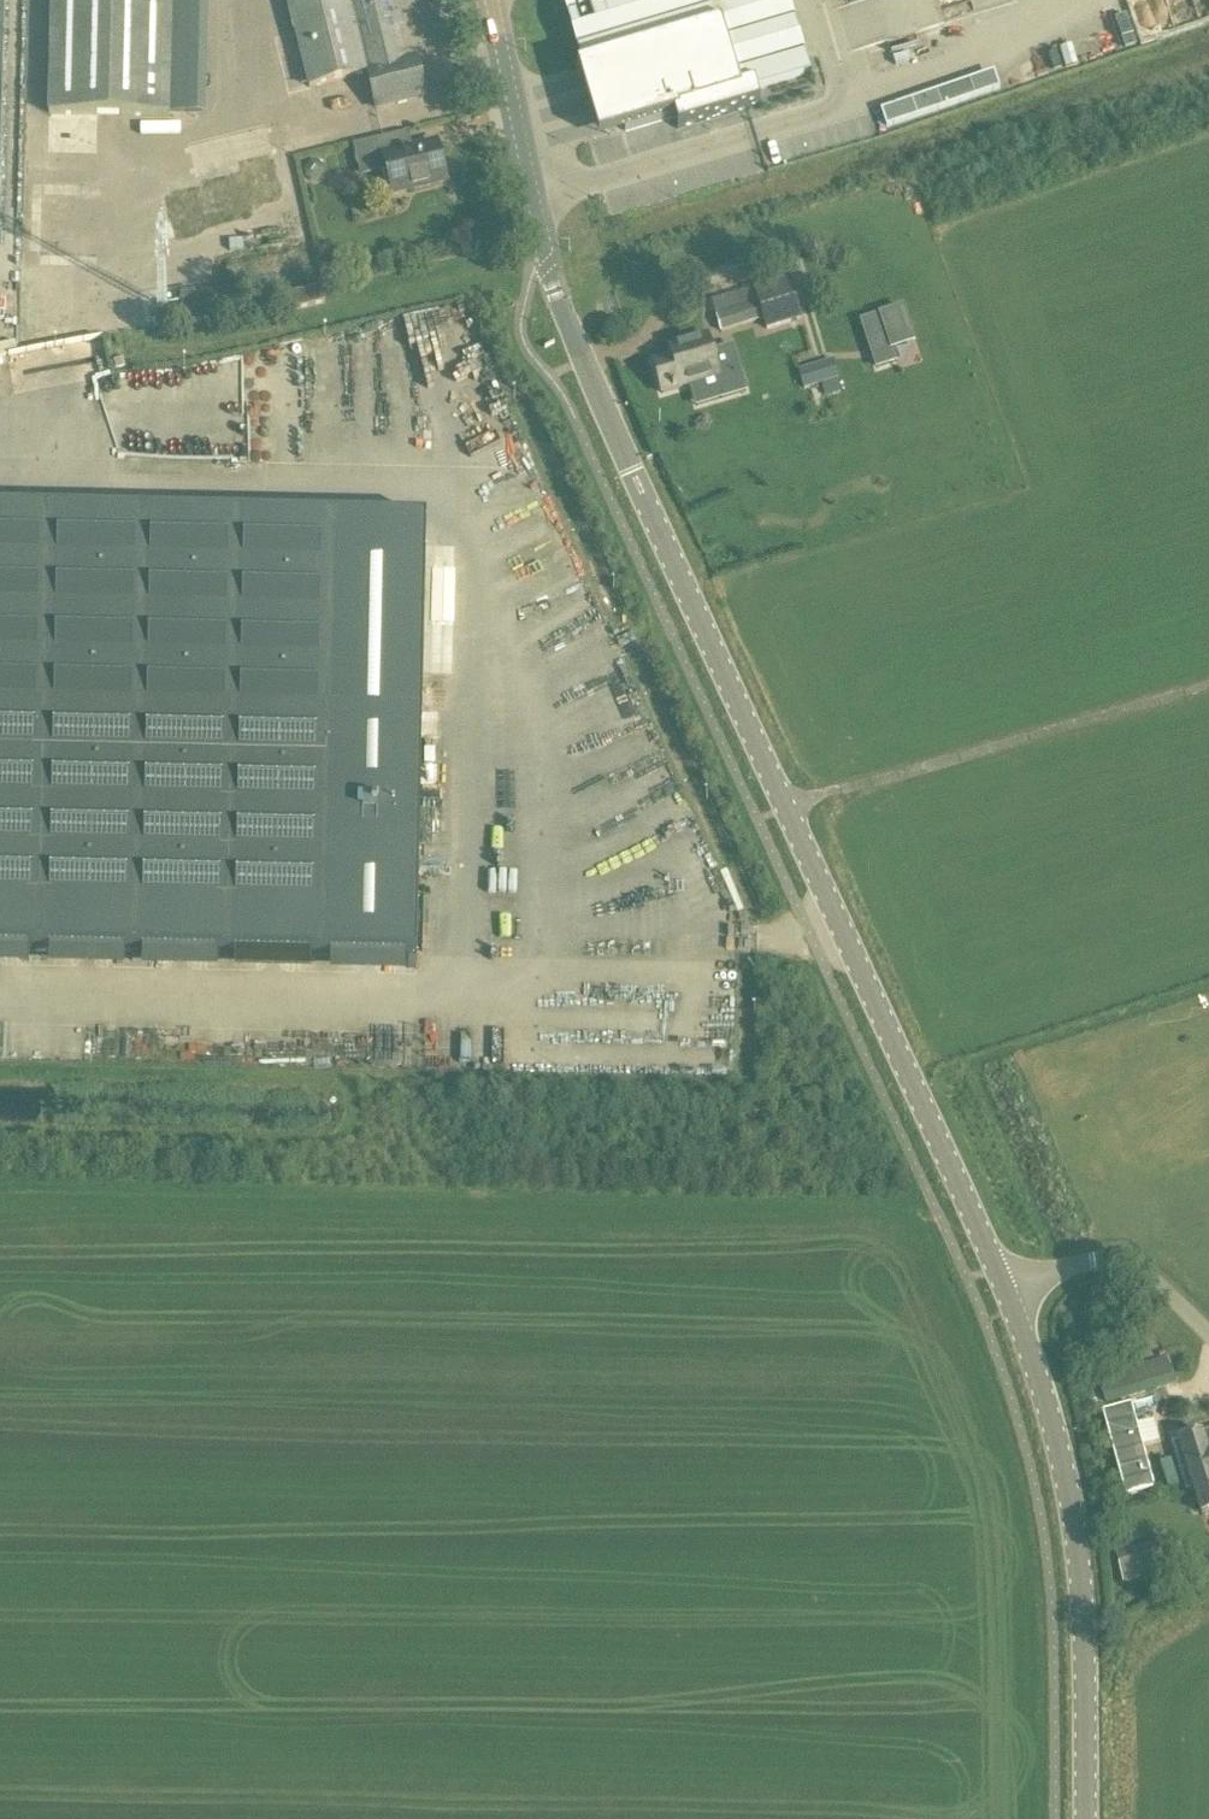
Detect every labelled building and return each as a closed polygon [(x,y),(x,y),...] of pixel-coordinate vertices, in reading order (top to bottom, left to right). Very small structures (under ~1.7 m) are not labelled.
[(208,0),(52,0),(49,116),(169,119),(206,119),(208,0)] [(391,0),(287,0),(309,90),(368,75),(376,110),(426,98),(417,62),(404,65),(396,30),(403,28),(398,8),(394,9),(391,0)] [(780,0),(570,0),(591,70),(578,74),(600,144),(675,121),(678,131),(761,106),(756,91),(803,77),(780,0)] [(400,156),(396,138),(354,149),(360,173),(385,166),(393,197),(447,184),(437,146),(400,156)] [(238,211),(235,180),(200,184),(204,215),(238,211)] [(196,235),(243,233),(242,214),(201,216),(200,186),(165,188),(167,232),(196,231),(196,235)] [(41,249),(79,250),(79,253),(108,253),(109,193),(41,192),(41,249)] [(767,331),(799,321),(786,279),(712,302),(722,334),(763,321),(767,331)] [(186,327),(202,324),(196,293),(180,296),(186,327)] [(917,307),(878,319),(893,365),(912,359),(908,348),(928,341),(917,307)] [(662,395),(719,378),(707,337),(668,349),(671,357),(653,363),(662,395)] [(822,385),(816,366),(798,371),(804,391),(822,385)] [(837,381),(822,385),(825,398),(841,393),(837,381)] [(416,957),(422,713),(0,704),(0,947),(416,957)] [(1106,1407),(1176,1386),(1168,1357),(1098,1378),(1106,1407)] [(1208,1514),(1208,1433),(1179,1442),(1194,1494),(1201,1517),(1208,1514)] [(1137,1580),(1169,1573),(1163,1543),(1130,1551),(1137,1580)]
